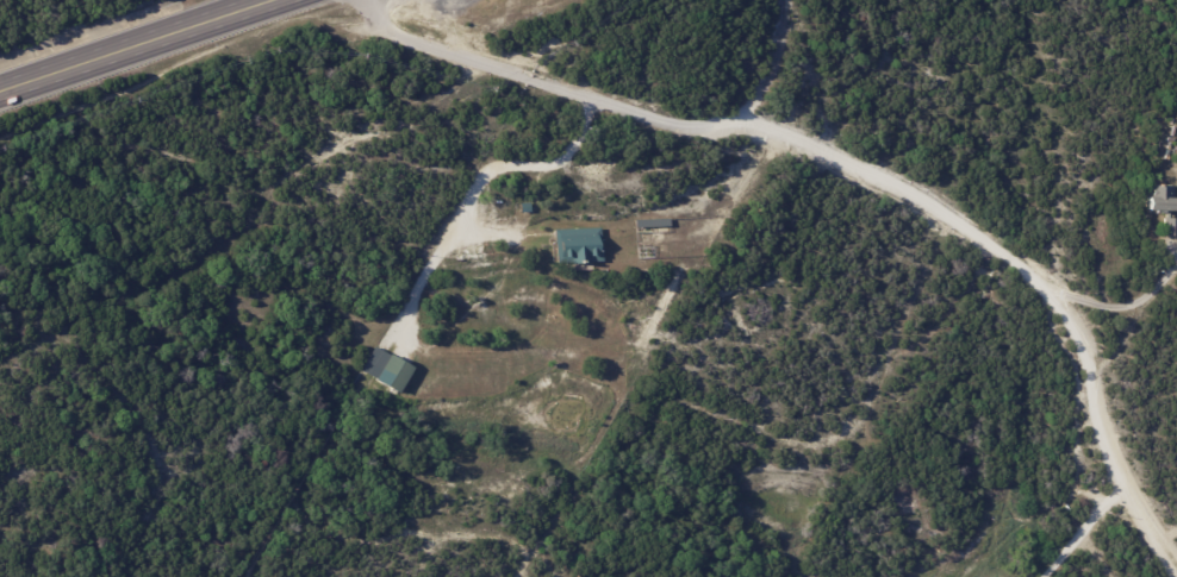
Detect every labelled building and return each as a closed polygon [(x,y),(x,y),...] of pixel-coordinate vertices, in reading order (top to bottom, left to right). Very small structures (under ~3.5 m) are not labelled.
[(1172,212),(1150,212),(1150,199),(1152,199),(1153,187),(1175,187),(1175,200),(1176,200),(1176,212),(1172,212)] [(1165,219),(1176,219),(1176,237),(1165,237),(1165,219)] [(603,261),(558,263),(555,228),(602,226),(603,261)] [(415,369),(399,395),(376,383),(392,356),(415,369)]
